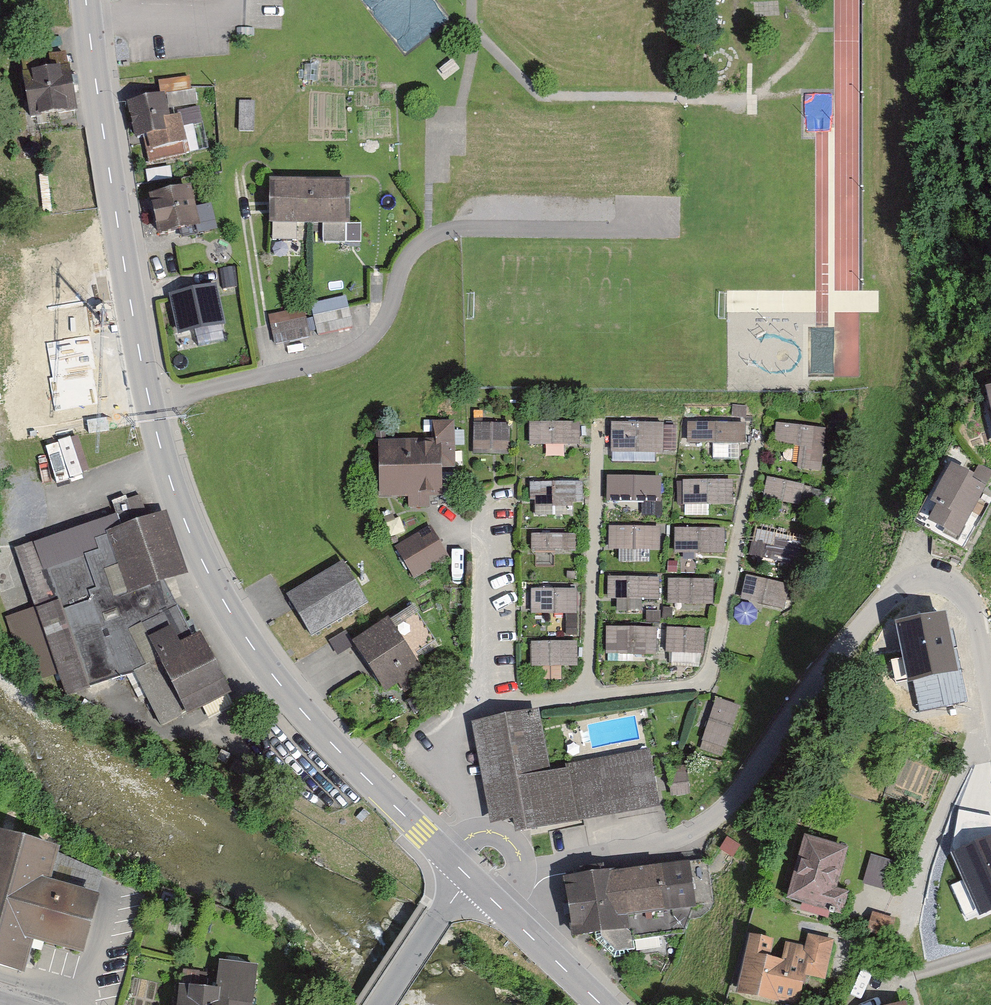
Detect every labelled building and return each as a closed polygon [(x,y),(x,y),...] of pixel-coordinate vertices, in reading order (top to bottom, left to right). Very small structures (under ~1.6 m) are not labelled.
[(19,95),(23,94),(27,117),(71,109),(67,86),(74,85),(72,76),(65,77),(61,54),(46,57),(48,72),(36,74),(33,59),(18,62),(18,63),(13,64),(19,95)] [(155,81),(157,96),(187,92),(185,77),(155,81)] [(147,141),(142,142),(146,161),(182,153),(182,152),(185,152),(180,131),(177,131),(173,117),(163,119),(158,96),(126,104),(133,137),(145,134),(147,141)] [(235,131),(249,131),(250,102),(236,102),(235,131)] [(267,182),(267,197),(267,210),(267,223),(269,223),(269,222),(305,222),(305,223),(306,182),(305,182),(305,183),(278,182),(276,182),(269,182),(267,182)] [(307,182),(306,182),(305,223),(306,223),(306,222),(342,222),(342,223),(344,223),(344,210),(344,198),(344,182),(342,182),(342,183),(335,183),(335,182),(333,182),(333,183),(307,183),(307,182)] [(156,234),(177,229),(179,236),(208,229),(203,207),(190,211),(185,189),(148,197),(156,234)] [(318,305),(351,296),(348,285),(315,294),(318,305)] [(168,296),(176,331),(218,322),(210,287),(189,291),(183,292),(168,296)] [(276,331),(311,327),(308,298),(272,303),(276,331)] [(434,465),(448,465),(447,424),(431,424),(432,445),(383,446),(383,477),(393,476),(394,492),(407,491),(421,491),(434,491),(434,465)] [(510,424),(478,425),(478,451),(511,450),(510,424)] [(579,424),(533,426),(533,450),(580,448),(579,424)] [(747,424),(687,425),(688,448),(747,447),(747,424)] [(664,426),(613,428),(614,453),(664,451),(664,426)] [(826,431),(779,426),(777,445),(802,447),(800,465),(823,467),(826,431)] [(59,471),(84,465),(75,427),(37,436),(42,459),(55,456),(59,471)] [(969,477),(981,484),(988,472),(976,465),(969,477)] [(664,486),(664,468),(613,468),(613,486),(664,486)] [(932,502),(936,504),(934,507),(937,508),(930,521),(943,528),(952,533),(955,529),(976,489),(962,482),(964,478),(949,470),(941,486),(932,502)] [(812,488),(770,481),(767,499),(809,507),(812,488)] [(735,482),(683,483),(684,507),(736,506),(735,482)] [(583,483),(530,485),(531,507),(584,505),(583,483)] [(140,495),(127,500),(136,525),(149,520),(140,495)] [(136,525),(127,500),(126,496),(112,501),(122,529),(136,525)] [(60,669),(68,694),(123,677),(135,673),(153,664),(153,663),(160,660),(142,625),(169,612),(155,582),(175,576),(156,520),(96,540),(99,551),(45,570),(56,605),(40,611),(42,617),(19,625),(24,639),(26,639),(38,676),(60,669)] [(662,527),(610,529),(611,553),(663,552),(662,527)] [(798,534),(759,527),(755,548),(794,555),(798,534)] [(724,529),(675,530),(676,554),(725,553),(724,529)] [(411,574),(441,556),(425,530),(395,548),(411,574)] [(579,534),(531,535),(532,558),(579,557),(579,534)] [(300,616),(312,636),(366,603),(342,563),(288,596),(300,616)] [(661,576),(609,577),(610,601),(661,600),(661,576)] [(792,586),(749,578),(745,599),(787,608),(792,586)] [(713,580),(670,581),(671,608),(714,607),(713,580)] [(577,588),(534,589),(535,614),(577,613),(577,588)] [(153,664),(135,673),(162,725),(228,692),(204,645),(201,638),(194,641),(177,608),(169,612),(142,625),(160,660),(153,663),(153,664)] [(371,672),(369,673),(376,684),(378,683),(381,687),(395,678),(401,688),(419,676),(416,670),(421,666),(411,652),(429,640),(407,608),(385,623),(352,644),(371,672)] [(945,612),(898,622),(910,677),(917,676),(924,706),(964,698),(945,612)] [(656,628),(606,630),(607,657),(657,656),(656,628)] [(706,628),(669,629),(670,656),(707,655),(706,628)] [(582,631),(527,631),(527,655),(544,655),(544,668),(564,668),(564,655),(582,655),(582,631)] [(726,757),(742,712),(717,703),(701,748),(726,757)] [(549,773),(537,711),(477,723),(495,820),(512,817),(515,832),(661,805),(651,754),(549,773)] [(688,765),(668,768),(672,798),(692,795),(688,765)] [(815,789),(826,793),(831,780),(820,776),(815,789)] [(0,838),(0,969),(28,977),(36,948),(84,962),(102,900),(51,886),(60,855),(0,838)] [(990,910),(990,838),(954,854),(981,914),(990,910)] [(836,912),(841,894),(829,891),(840,850),(802,839),(786,898),(826,909),(825,912),(829,914),(830,910),(836,912)] [(899,866),(876,857),(865,887),(888,895),(899,866)] [(685,910),(712,907),(707,862),(615,873),(622,926),(627,931),(628,939),(679,932),(685,910)] [(597,868),(577,870),(578,877),(562,880),(571,934),(591,931),(592,939),(610,957),(625,954),(630,949),(628,939),(627,931),(622,926),(615,873),(598,875),(597,868)] [(864,930),(885,936),(890,919),(869,913),(867,918),(864,930)] [(798,972),(819,977),(827,940),(805,936),(802,949),(784,946),(780,964),(762,960),(765,941),(747,937),(740,970),(746,971),(742,990),(792,1000),(798,972)] [(218,977),(218,965),(186,964),(185,976),(218,977)] [(185,989),(183,1004),(254,1004),(259,969),(221,965),(217,993),(185,989)]
